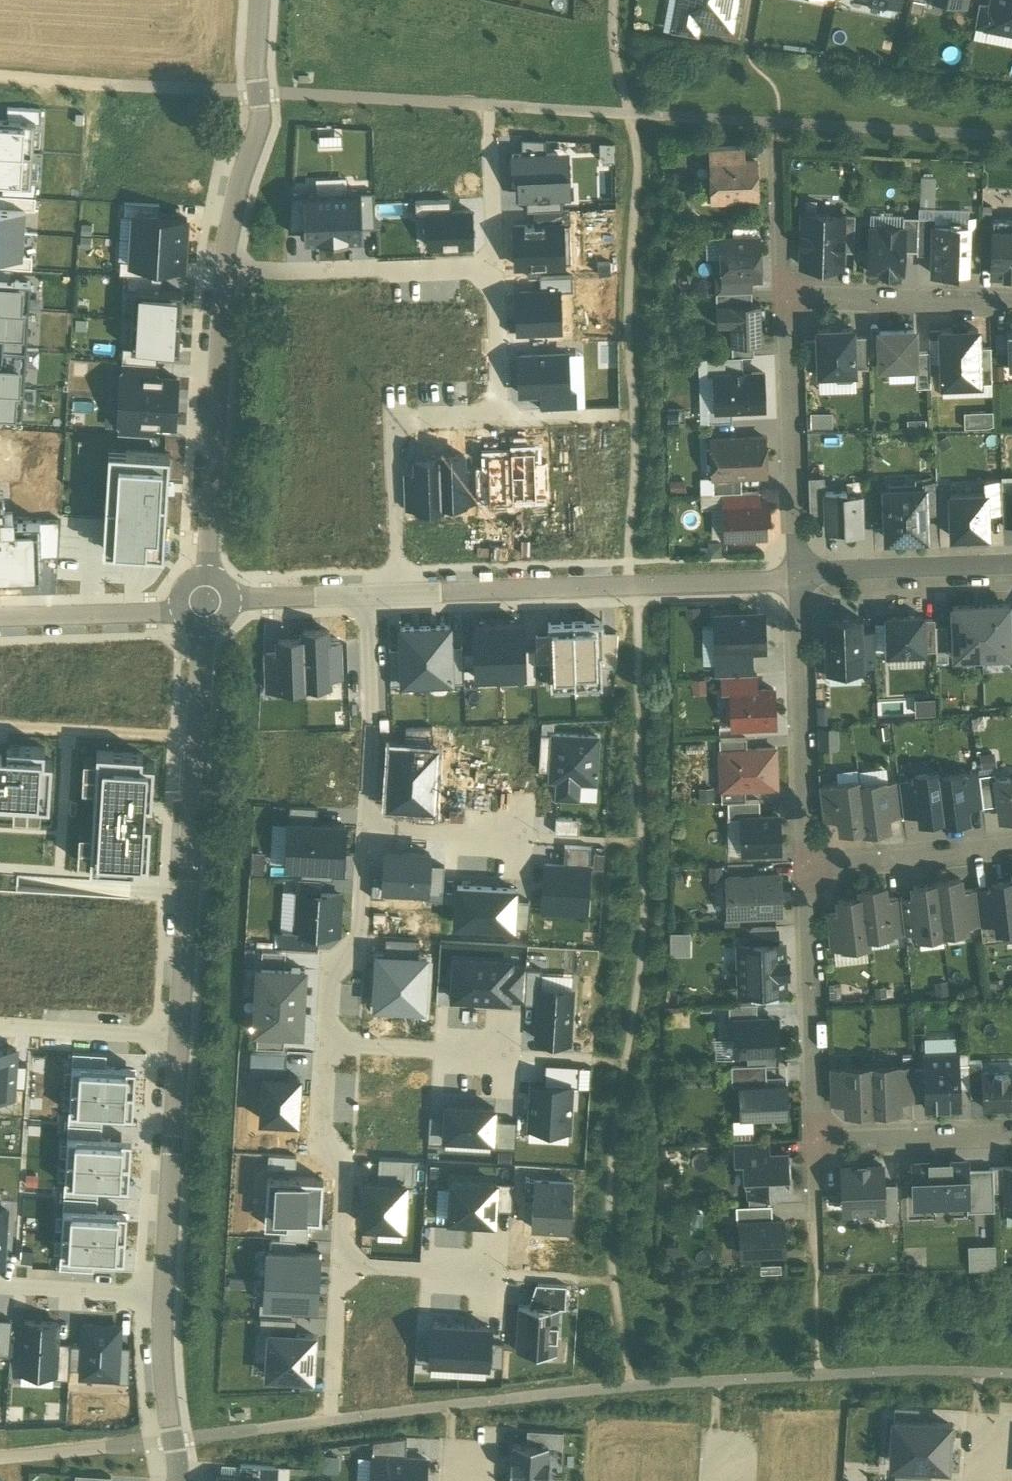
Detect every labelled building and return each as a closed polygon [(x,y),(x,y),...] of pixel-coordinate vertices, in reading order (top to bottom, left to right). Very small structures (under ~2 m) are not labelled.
[(731,0),(680,0),(674,33),(696,36),(698,24),(731,29),(736,2),(731,2),(731,0)] [(911,12),(922,14),(925,0),(913,0),(911,12)] [(991,6),(992,6),(987,27),(1011,32),(1011,0),(992,0),(991,6)] [(991,6),(979,4),(975,27),(987,30),(987,27),(992,6),(991,6)] [(41,109),(8,107),(7,119),(35,121),(35,123),(40,123),(41,109)] [(33,152),(35,123),(35,121),(7,119),(0,118),(0,150),(33,152)] [(543,139),(521,138),(522,151),(543,150),(543,139)] [(741,146),(711,147),(711,161),(742,160),(741,146)] [(522,151),(515,151),(517,198),(526,198),(561,197),(570,196),(568,149),(543,150),(522,151)] [(0,150),(0,182),(3,182),(31,184),(31,182),(33,152),(0,150)] [(742,160),(711,161),(713,199),(756,197),(755,160),(742,160)] [(920,174),(919,198),(934,199),(935,175),(920,174)] [(3,182),(2,194),(36,196),(37,182),(31,182),(31,184),(3,182)] [(375,192),(361,193),(362,228),(376,228),(375,192)] [(361,193),(332,194),(333,239),(362,238),(362,228),(361,193)] [(0,205),(0,207),(25,208),(35,209),(36,196),(2,194),(1,194),(0,205)] [(332,194),(303,195),(304,230),(305,240),(333,239),(332,194)] [(304,230),(303,195),(291,195),(288,231),(304,230)] [(561,197),(526,198),(527,211),(533,211),(562,210),(561,197)] [(451,199),(415,200),(416,216),(427,215),(427,212),(451,211),(451,199)] [(133,214),(159,216),(160,204),(124,202),(124,214),(133,214)] [(23,232),(25,208),(0,207),(0,230),(23,232)] [(562,210),(533,211),(534,225),(571,224),(571,210),(562,210)] [(451,211),(427,212),(427,215),(428,246),(472,244),(471,211),(451,211)] [(843,214),(803,213),(802,265),(841,267),(842,251),(843,214)] [(133,214),(132,238),(186,241),(187,217),(159,216),(133,214)] [(855,215),(843,214),(842,251),(854,251),(855,215)] [(918,217),(903,217),(903,229),(904,229),(903,250),(917,251),(918,217)] [(934,218),(918,217),(917,251),(917,254),(932,255),(933,225),(934,225),(934,218)] [(993,219),(993,226),(992,254),(992,275),(1011,276),(1011,220),(993,219)] [(571,224),(534,225),(515,226),(516,265),(528,265),(528,277),(541,277),(540,265),(572,264),(571,224)] [(934,225),(933,225),(932,255),(932,273),(955,274),(955,271),(967,272),(968,226),(934,225)] [(993,226),(981,226),(980,254),(992,254),(993,226)] [(903,229),(870,228),(868,271),(902,272),(903,250),(904,229),(903,229)] [(0,230),(0,255),(22,256),(22,254),(23,232),(0,230)] [(758,237),(722,238),(723,278),(751,277),(759,277),(758,237)] [(186,241),(132,238),(131,262),(156,264),(184,265),(186,241)] [(13,267),(32,268),(32,254),(22,254),(22,256),(0,255),(0,266),(13,267)] [(155,276),(156,264),(131,262),(120,262),(119,274),(129,274),(155,276)] [(13,280),(13,267),(0,266),(0,279),(13,280)] [(135,289),(162,290),(163,276),(155,276),(129,274),(128,288),(135,289)] [(571,276),(540,277),(540,291),(560,290),(572,290),(571,276)] [(751,277),(723,278),(724,292),(751,291),(751,277)] [(29,308),(31,281),(13,280),(0,279),(0,306),(29,308)] [(135,289),(133,318),(181,321),(182,291),(162,290),(135,289)] [(560,290),(540,291),(521,291),(521,307),(516,307),(517,332),(561,331),(560,290)] [(724,292),(716,293),(716,305),(752,303),(751,291),(724,292)] [(752,303),(716,305),(717,325),(731,324),(731,344),(753,343),(762,343),(760,303),(752,303)] [(0,306),(0,332),(3,333),(2,346),(27,348),(28,335),(29,308),(0,306)] [(179,351),(181,321),(133,318),(132,348),(159,350),(179,351)] [(853,328),(817,329),(817,339),(818,366),(819,373),(833,372),(834,377),(837,380),(851,380),(855,376),(855,368),(853,336),(853,328)] [(978,329),(940,330),(941,338),(942,370),(942,376),(953,375),(953,383),(980,383),(979,347),(978,329)] [(914,330),(879,331),(880,366),(915,365),(914,330)] [(867,335),(853,336),(855,368),(868,367),(867,335)] [(941,338),(929,338),(931,370),(942,370),(941,338)] [(817,339),(803,339),(804,367),(818,366),(817,339)] [(753,343),(731,344),(732,356),(742,356),(754,355),(753,343)] [(24,388),(26,348),(2,346),(1,361),(0,361),(0,386),(24,388)] [(991,346),(979,347),(980,383),(992,382),(991,346)] [(159,350),(132,348),(123,348),(122,362),(158,364),(159,350)] [(519,356),(521,394),(541,394),(569,393),(569,391),(567,354),(519,356)] [(732,356),(706,357),(706,374),(714,374),(715,373),(742,372),(742,356),(732,356)] [(122,374),(157,376),(158,364),(122,362),(122,374)] [(742,372),(715,373),(714,374),(716,408),(716,409),(732,408),(764,407),(762,371),(742,372)] [(176,401),(177,377),(157,376),(122,374),(120,398),(176,401)] [(953,383),(942,384),(943,396),(992,394),(992,382),(980,383),(953,383)] [(0,386),(0,414),(6,414),(22,415),(24,388),(0,386)] [(541,394),(542,409),(577,408),(577,391),(569,391),(569,393),(541,394)] [(175,425),(176,401),(120,398),(119,422),(155,424),(175,425)] [(732,408),(716,409),(716,408),(708,408),(708,421),(732,420),(732,408)] [(809,423),(831,424),(832,410),(810,409),(809,423)] [(986,411),(964,412),(965,428),(987,427),(986,411)] [(155,424),(119,422),(119,434),(154,436),(155,424)] [(765,436),(711,438),(712,476),(741,475),(766,474),(765,436)] [(549,494),(585,493),(584,449),(583,445),(559,446),(559,459),(548,460),(549,494)] [(170,453),(109,449),(102,551),(163,555),(170,453)] [(511,450),(511,455),(512,495),(534,495),(533,460),(533,450),(511,450)] [(463,455),(440,455),(440,459),(441,503),(465,502),(464,467),(463,455)] [(487,466),(488,499),(512,499),(512,495),(511,455),(486,455),(487,466)] [(417,508),(441,507),(441,503),(440,459),(416,460),(416,473),(417,508)] [(533,460),(534,495),(549,495),(548,460),(533,460)] [(476,466),(464,467),(465,502),(477,502),(477,500),(476,466)] [(487,466),(476,466),(477,500),(488,499),(487,466)] [(404,509),(417,508),(416,473),(403,473),(404,509)] [(741,475),(712,476),(713,492),(723,491),(741,491),(741,475)] [(824,476),(808,476),(809,512),(825,512),(825,491),(824,476)] [(1001,479),(984,479),(985,492),(986,492),(987,512),(1003,511),(1002,489),(1001,479)] [(937,480),(922,480),(922,488),(923,488),(924,513),(938,512),(937,480)] [(922,488),(886,490),(887,537),(925,536),(924,513),(923,488),(922,488)] [(1002,489),(1003,511),(1003,525),(1011,525),(1011,489),(1002,489)] [(741,491),(723,491),(723,505),(725,505),(725,504),(759,502),(759,490),(741,491)] [(846,490),(825,491),(825,512),(828,512),(828,529),(845,529),(845,531),(862,530),(861,492),(846,493),(846,490)] [(985,492),(950,493),(951,535),(988,534),(987,512),(986,492),(985,492)] [(24,574),(40,574),(40,563),(42,563),(42,556),(41,520),(13,521),(13,512),(5,512),(4,499),(0,499),(0,572),(24,571),(24,574)] [(759,502),(725,504),(725,505),(726,535),(736,535),(737,537),(754,536),(754,534),(764,534),(764,520),(768,520),(767,502),(759,502)] [(41,520),(42,556),(59,555),(61,520),(41,520)] [(41,584),(40,574),(24,574),(24,571),(0,572),(0,585),(41,584)] [(982,605),(955,606),(956,655),(983,654),(982,605)] [(1010,605),(982,605),(983,654),(1010,654),(1010,605)] [(758,612),(715,614),(716,650),(752,648),(764,648),(763,617),(758,612)] [(922,614),(887,616),(888,652),(924,650),(923,618),(922,614)] [(860,616),(831,617),(826,623),(827,643),(827,667),(862,665),(860,629),(860,616)] [(935,626),(935,618),(923,618),(924,650),(936,650),(935,626)] [(550,685),(576,685),(573,621),(549,622),(549,634),(550,662),(550,685)] [(602,621),(573,621),(576,685),(602,684),(602,667),(602,654),(603,654),(603,632),(602,621)] [(523,623),(499,624),(500,674),(524,673),(524,649),(523,623)] [(476,674),(500,674),(499,624),(475,625),(476,652),(476,674)] [(425,627),(427,681),(451,680),(450,647),(449,626),(425,627)] [(947,626),(935,626),(936,650),(936,662),(948,661),(947,626)] [(402,649),(403,682),(427,681),(425,627),(401,628),(402,649)] [(874,629),(860,629),(862,665),(875,665),(874,629)] [(304,639),(306,685),(330,684),(330,678),(328,642),(328,630),(304,631),(304,639)] [(602,654),(602,667),(616,666),(618,632),(603,632),(603,654),(602,654)] [(537,662),(550,662),(549,634),(536,634),(536,648),(537,662)] [(280,688),(306,687),(306,685),(304,639),(278,640),(279,652),(280,688)] [(328,642),(330,678),(344,678),(342,641),(328,642)] [(827,643),(814,643),(815,667),(827,667),(827,643)] [(463,647),(450,647),(451,680),(451,683),(464,682),(463,652),(463,647)] [(537,683),(537,662),(536,648),(524,649),(524,673),(525,683),(537,683)] [(752,648),(716,650),(717,674),(721,674),(753,672),(752,648)] [(403,682),(402,649),(389,650),(391,686),(403,685),(403,682)] [(280,688),(279,652),(263,653),(265,688),(280,688)] [(476,674),(476,652),(463,652),(464,682),(464,685),(477,685),(476,674)] [(753,672),(721,674),(721,690),(731,690),(731,688),(757,688),(756,672),(753,672)] [(757,688),(731,688),(731,690),(732,725),(775,724),(773,687),(757,688)] [(915,696),(916,712),(935,712),(934,695),(915,696)] [(829,706),(819,706),(820,721),(829,721),(829,706)] [(888,723),(876,725),(878,737),(889,736),(888,723)] [(406,727),(404,746),(431,748),(433,726),(406,727)] [(820,728),(820,748),(837,748),(837,727),(820,728)] [(552,771),(554,734),(541,734),(539,770),(552,771)] [(596,783),(599,737),(554,734),(552,771),(551,781),(559,781),(558,798),(577,799),(579,782),(592,783),(596,783)] [(746,737),(719,738),(720,750),(747,749),(746,737)] [(49,805),(52,759),(44,759),(45,746),(7,744),(7,751),(0,750),(0,802),(49,805)] [(432,806),(436,748),(431,748),(404,746),(392,745),(388,805),(413,807),(432,808),(432,806)] [(747,749),(720,750),(721,790),(735,789),(745,789),(777,788),(776,748),(747,749)] [(143,752),(97,750),(90,868),(136,871),(136,863),(148,864),(151,821),(144,821),(145,803),(152,804),(154,761),(142,760),(143,752)] [(994,752),(982,753),(983,766),(995,765),(994,752)] [(858,768),(837,771),(838,783),(859,780),(858,768)] [(979,770),(963,772),(967,807),(983,805),(979,774),(979,770)] [(914,774),(915,777),(919,813),(920,821),(945,818),(939,775),(939,771),(914,774)] [(963,772),(939,775),(945,818),(945,822),(969,819),(967,807),(963,772)] [(979,774),(983,805),(999,804),(995,778),(995,772),(979,774)] [(995,778),(999,804),(1001,819),(1011,817),(1011,777),(1010,775),(995,778)] [(915,777),(899,779),(903,815),(919,813),(915,777)] [(899,779),(883,781),(887,817),(903,815),(899,779)] [(838,783),(835,783),(839,818),(841,830),(864,828),(865,827),(859,784),(860,784),(859,780),(838,783)] [(860,784),(859,784),(865,827),(864,828),(864,831),(889,828),(887,817),(883,781),(860,784)] [(590,800),(592,783),(579,782),(577,799),(590,800)] [(835,783),(819,785),(823,820),(839,818),(835,783)] [(735,789),(721,790),(722,802),(728,801),(746,801),(745,789),(735,789)] [(746,801),(728,801),(728,819),(742,818),(742,817),(760,816),(760,800),(746,801)] [(413,807),(412,822),(435,824),(436,807),(432,806),(432,808),(413,807)] [(289,807),(288,823),(317,825),(318,809),(289,807)] [(760,816),(742,817),(742,818),(744,853),(746,853),(768,852),(779,852),(778,816),(760,816)] [(555,834),(578,835),(579,820),(556,819),(555,834)] [(317,825),(288,823),(285,866),(303,867),(334,870),(342,870),(345,827),(317,825)] [(572,848),(571,868),(589,869),(591,849),(572,848)] [(429,854),(386,851),(385,875),(384,890),(427,892),(429,866),(429,854)] [(445,867),(429,866),(427,892),(426,902),(443,903),(445,867)] [(571,868),(546,866),(543,914),(586,917),(589,869),(571,868)] [(303,867),(302,880),(322,881),(334,881),(334,870),(303,867)] [(384,890),(385,875),(373,875),(371,899),(383,900),(384,890)] [(780,876),(726,878),(727,898),(781,896),(780,876)] [(960,878),(936,881),(936,883),(937,883),(943,933),(966,930),(962,890),(960,878)] [(297,894),(321,895),(322,881),(302,880),(297,879),(297,894)] [(991,883),(991,887),(996,922),(997,930),(1011,928),(1011,880),(991,883)] [(943,933),(937,883),(936,883),(913,886),(914,896),(918,932),(919,938),(944,935),(943,933)] [(991,887),(975,889),(980,924),(996,922),(991,887)] [(515,891),(458,888),(457,909),(472,910),(471,927),(513,929),(515,904),(515,891)] [(885,888),(861,890),(868,946),(867,938),(890,935),(886,899),(885,888)] [(975,889),(962,890),(966,926),(980,924),(975,889)] [(861,898),(838,901),(839,913),(844,949),(868,946),(861,890),(860,891),(861,898)] [(321,895),(297,894),(294,932),(318,934),(338,935),(340,896),(321,895)] [(781,896),(727,898),(728,918),(737,917),(782,916),(781,896)] [(914,896),(900,898),(904,933),(918,932),(914,896)] [(900,898),(886,899),(890,935),(904,933),(900,898)] [(531,905),(515,904),(513,929),(513,932),(529,932),(531,905)] [(839,913),(826,915),(830,951),(844,949),(839,913)] [(776,928),(750,929),(750,945),(777,944),(776,928)] [(690,930),(669,931),(670,957),(691,956),(690,930)] [(317,952),(318,934),(294,932),(283,932),(281,950),(317,952)] [(418,961),(419,942),(386,940),(385,959),(418,961)] [(750,945),(738,945),(740,993),(784,991),(784,976),(788,975),(788,973),(784,972),(783,963),(787,962),(787,959),(783,960),(783,944),(777,944),(750,945)] [(21,1006),(24,952),(0,951),(0,1005),(21,1006)] [(262,953),(262,969),(286,970),(286,954),(262,953)] [(376,1007),(422,1010),(426,962),(418,961),(385,959),(380,958),(376,1007)] [(455,971),(453,1001),(509,1004),(509,1002),(511,967),(511,964),(469,962),(469,972),(455,971)] [(527,968),(511,967),(509,1002),(525,1003),(527,969),(527,968)] [(258,983),(257,1001),(304,1003),(305,971),(286,970),(262,969),(261,983),(258,983)] [(543,970),(527,969),(525,1003),(524,1005),(539,1006),(540,989),(541,989),(543,970)] [(990,980),(991,992),(1003,991),(1002,979),(990,980)] [(936,986),(936,998),(948,997),(947,985),(936,986)] [(841,987),(828,987),(829,1002),(841,1002),(841,987)] [(536,1041),(569,1043),(572,991),(541,989),(540,989),(539,1006),(536,1041)] [(302,1036),(304,1003),(257,1001),(256,1018),(259,1018),(258,1033),(283,1035),(302,1036)] [(757,1005),(729,1005),(729,1023),(733,1022),(733,1021),(757,1020),(757,1005)] [(757,1020),(733,1021),(733,1022),(734,1053),(779,1052),(778,1020),(757,1020)] [(283,1035),(258,1033),(257,1048),(282,1050),(283,1035)] [(14,1098),(14,1088),(15,1066),(16,1050),(0,1050),(0,1097),(14,1098)] [(286,1078),(288,1054),(252,1052),(250,1077),(263,1077),(286,1078)] [(958,1088),(957,1052),(924,1053),(925,1068),(926,1092),(927,1109),(959,1108),(958,1088)] [(969,1052),(957,1052),(958,1088),(970,1088),(969,1060),(969,1052)] [(73,1053),(72,1065),(106,1067),(107,1055),(73,1053)] [(981,1060),(969,1060),(970,1088),(971,1096),(982,1096),(982,1072),(981,1060)] [(766,1064),(731,1066),(732,1085),(739,1085),(767,1084),(766,1064)] [(897,1064),(871,1065),(873,1111),(899,1110),(898,1100),(897,1064)] [(913,1064),(897,1064),(898,1100),(914,1100),(914,1093),(913,1069),(913,1064)] [(72,1065),(71,1089),(134,1093),(136,1069),(106,1067),(72,1065)] [(871,1065),(845,1066),(846,1102),(847,1112),(873,1111),(871,1065)] [(27,1067),(15,1066),(14,1088),(26,1089),(27,1067)] [(545,1066),(545,1085),(571,1087),(579,1087),(580,1067),(545,1066)] [(845,1066),(829,1067),(830,1103),(846,1102),(845,1066)] [(925,1068),(913,1069),(914,1093),(926,1092),(925,1068)] [(982,1072),(982,1096),(983,1107),(1011,1106),(1011,1071),(982,1072)] [(300,1079),(286,1078),(263,1077),(261,1121),(296,1123),(298,1123),(300,1079)] [(529,1128),(569,1131),(571,1087),(545,1085),(532,1084),(529,1128)] [(767,1084),(739,1085),(740,1118),(789,1116),(788,1084),(767,1084)] [(133,1117),(134,1093),(71,1089),(70,1113),(103,1115),(133,1117)] [(493,1121),(494,1109),(447,1106),(446,1119),(445,1138),(492,1141),(493,1121)] [(68,1125),(102,1127),(103,1115),(70,1113),(68,1125)] [(446,1119),(430,1118),(428,1145),(444,1146),(445,1138),(446,1119)] [(492,1141),(492,1149),(515,1150),(517,1123),(493,1121),(492,1141)] [(102,1127),(68,1125),(67,1137),(101,1139),(102,1127)] [(67,1137),(66,1161),(130,1165),(131,1141),(101,1139),(67,1137)] [(769,1140),(733,1142),(734,1160),(744,1160),(744,1153),(770,1152),(769,1140)] [(770,1152),(744,1153),(744,1160),(745,1185),(748,1185),(748,1193),(790,1192),(789,1171),(787,1171),(786,1152),(770,1152)] [(296,1158),(269,1157),(268,1169),(295,1170),(296,1158)] [(415,1161),(379,1159),(378,1183),(405,1184),(405,1186),(413,1187),(415,1161)] [(129,1189),(130,1165),(66,1161),(64,1185),(98,1187),(129,1189)] [(966,1161),(912,1163),(914,1204),(967,1202),(967,1169),(966,1161)] [(883,1165),(843,1166),(843,1211),(884,1210),(883,1185),(883,1165)] [(1005,1167),(993,1168),(994,1191),(1006,1191),(1005,1167)] [(993,1168),(967,1169),(967,1202),(967,1212),(994,1211),(994,1191),(993,1168)] [(267,1176),(265,1226),(287,1227),(288,1219),(321,1221),(324,1179),(267,1176)] [(524,1197),(533,1198),(534,1180),(525,1179),(524,1197)] [(452,1180),(450,1219),(493,1222),(494,1210),(496,1183),(452,1180)] [(570,1231),(573,1182),(534,1180),(533,1198),(531,1229),(570,1231)] [(366,1182),(364,1226),(403,1228),(405,1186),(405,1184),(378,1183),(366,1182)] [(496,1183),(494,1210),(512,1211),(514,1184),(496,1183)] [(898,1184),(883,1185),(884,1210),(884,1221),(898,1220),(898,1184)] [(64,1185),(64,1197),(97,1198),(98,1187),(64,1185)] [(97,1198),(64,1197),(63,1209),(97,1211),(97,1198)] [(772,1204),(736,1205),(736,1223),(739,1223),(739,1222),(772,1221),(772,1204)] [(63,1209),(62,1233),(126,1236),(127,1213),(97,1211),(63,1209)] [(772,1221),(739,1222),(739,1223),(741,1254),(785,1252),(783,1220),(772,1221)] [(281,1227),(280,1239),(307,1242),(308,1229),(281,1227)] [(124,1261),(126,1236),(62,1233),(60,1257),(94,1259),(124,1261)] [(272,1240),(271,1252),(296,1254),(296,1241),(272,1240)] [(971,1268),(995,1267),(994,1246),(970,1246),(971,1268)] [(268,1252),(266,1278),(318,1281),(319,1255),(296,1254),(271,1252),(268,1252)] [(94,1259),(60,1257),(60,1269),(94,1271),(94,1259)] [(316,1307),(318,1281),(266,1278),(265,1305),(292,1306),(316,1307)] [(537,1306),(557,1307),(565,1307),(567,1286),(538,1284),(537,1306)] [(261,1317),(291,1319),(292,1306),(265,1305),(260,1304),(259,1317),(261,1317)] [(537,1306),(519,1305),(516,1351),(555,1353),(557,1307),(537,1306)] [(271,1333),(295,1334),(296,1319),(291,1319),(261,1317),(260,1332),(271,1333)] [(0,1320),(0,1355),(9,1356),(12,1321),(0,1320)] [(59,1323),(25,1321),(21,1371),(55,1374),(57,1343),(59,1323)] [(461,1327),(433,1325),(432,1339),(430,1361),(459,1363),(461,1327)] [(119,1327),(83,1326),(82,1347),(81,1371),(81,1378),(117,1379),(118,1348),(119,1327)] [(490,1329),(461,1327),(459,1363),(487,1365),(489,1342),(490,1329)] [(295,1334),(271,1333),(268,1375),(311,1378),(315,1336),(295,1334)] [(430,1361),(432,1339),(417,1338),(415,1361),(430,1362),(430,1361)] [(489,1342),(487,1365),(487,1367),(502,1368),(504,1343),(489,1342)] [(71,1344),(57,1343),(55,1374),(55,1378),(69,1379),(71,1347),(71,1344)] [(82,1347),(71,1347),(70,1370),(81,1371),(82,1347)] [(131,1349),(118,1348),(117,1379),(117,1382),(129,1382),(131,1349)] [(895,1420),(917,1421),(918,1409),(895,1408),(895,1420)] [(917,1421),(895,1420),(892,1464),(947,1467),(950,1423),(917,1421)] [(528,1429),(527,1443),(549,1443),(549,1446),(562,1446),(564,1431),(528,1429)] [(373,1455),(405,1458),(407,1436),(374,1440),(373,1455)] [(513,1442),(512,1458),(510,1458),(510,1474),(511,1474),(510,1480),(546,1480),(547,1476),(549,1476),(550,1460),(547,1460),(549,1444),(527,1443),(513,1442)] [(373,1455),(371,1480),(425,1480),(426,1459),(405,1458),(373,1455)] [(339,1456),(325,1456),(325,1471),(339,1471),(339,1456)] [(241,1464),(240,1477),(275,1479),(276,1466),(241,1464)]
